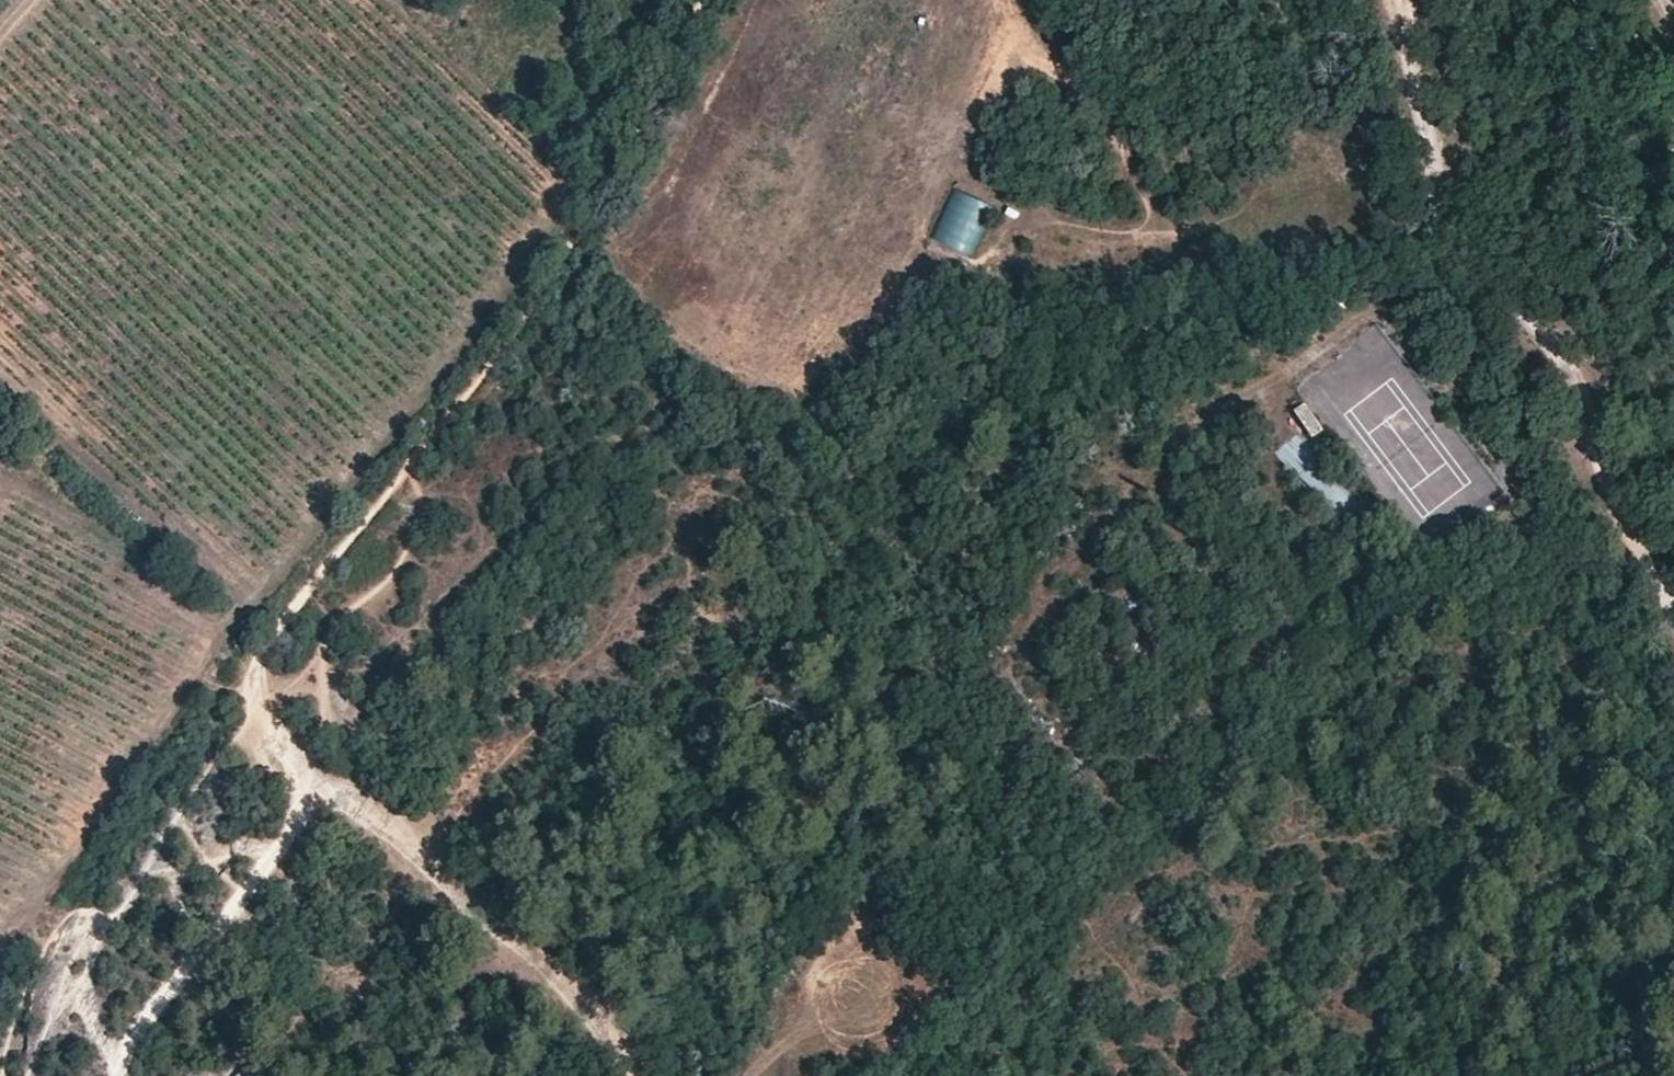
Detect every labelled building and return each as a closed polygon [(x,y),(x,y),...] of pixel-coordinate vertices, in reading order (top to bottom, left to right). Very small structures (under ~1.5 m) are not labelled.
[(932,241),(970,256),(991,204),(953,189),(932,241)]
